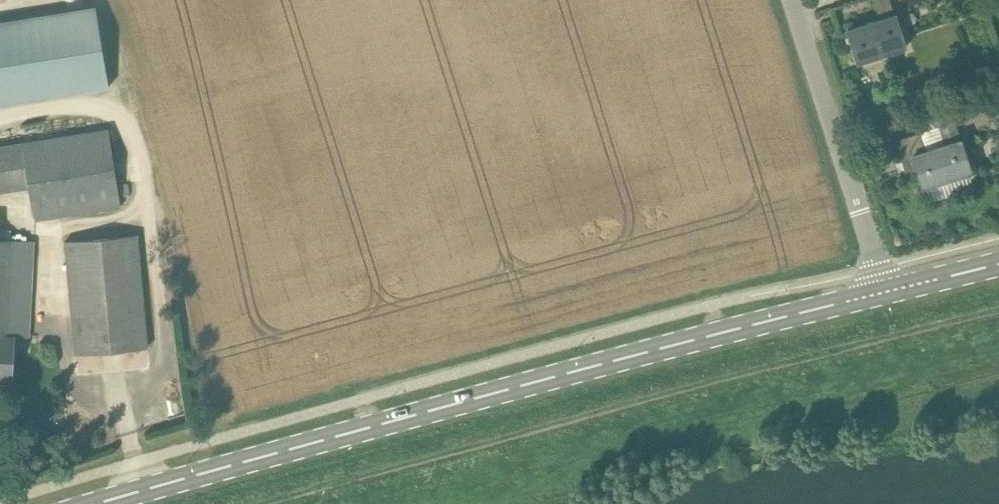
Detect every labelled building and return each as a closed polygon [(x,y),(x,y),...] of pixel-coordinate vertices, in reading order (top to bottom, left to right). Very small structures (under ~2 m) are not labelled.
[(847,29),(858,61),(906,46),(895,13),(894,13),(890,0),(873,0),(879,19),(847,29)] [(0,22),(0,104),(109,86),(97,6),(0,22)] [(896,139),(908,177),(919,174),(923,186),(927,185),(931,202),(974,188),(969,172),(972,171),(955,121),(964,118),(959,103),(933,111),(938,126),(923,131),(896,139)] [(121,202),(108,127),(0,146),(0,189),(32,184),(37,217),(121,202)] [(12,380),(13,338),(30,339),(35,242),(10,240),(11,229),(0,229),(0,380),(12,380)] [(66,240),(76,353),(148,346),(138,233),(66,240)]
